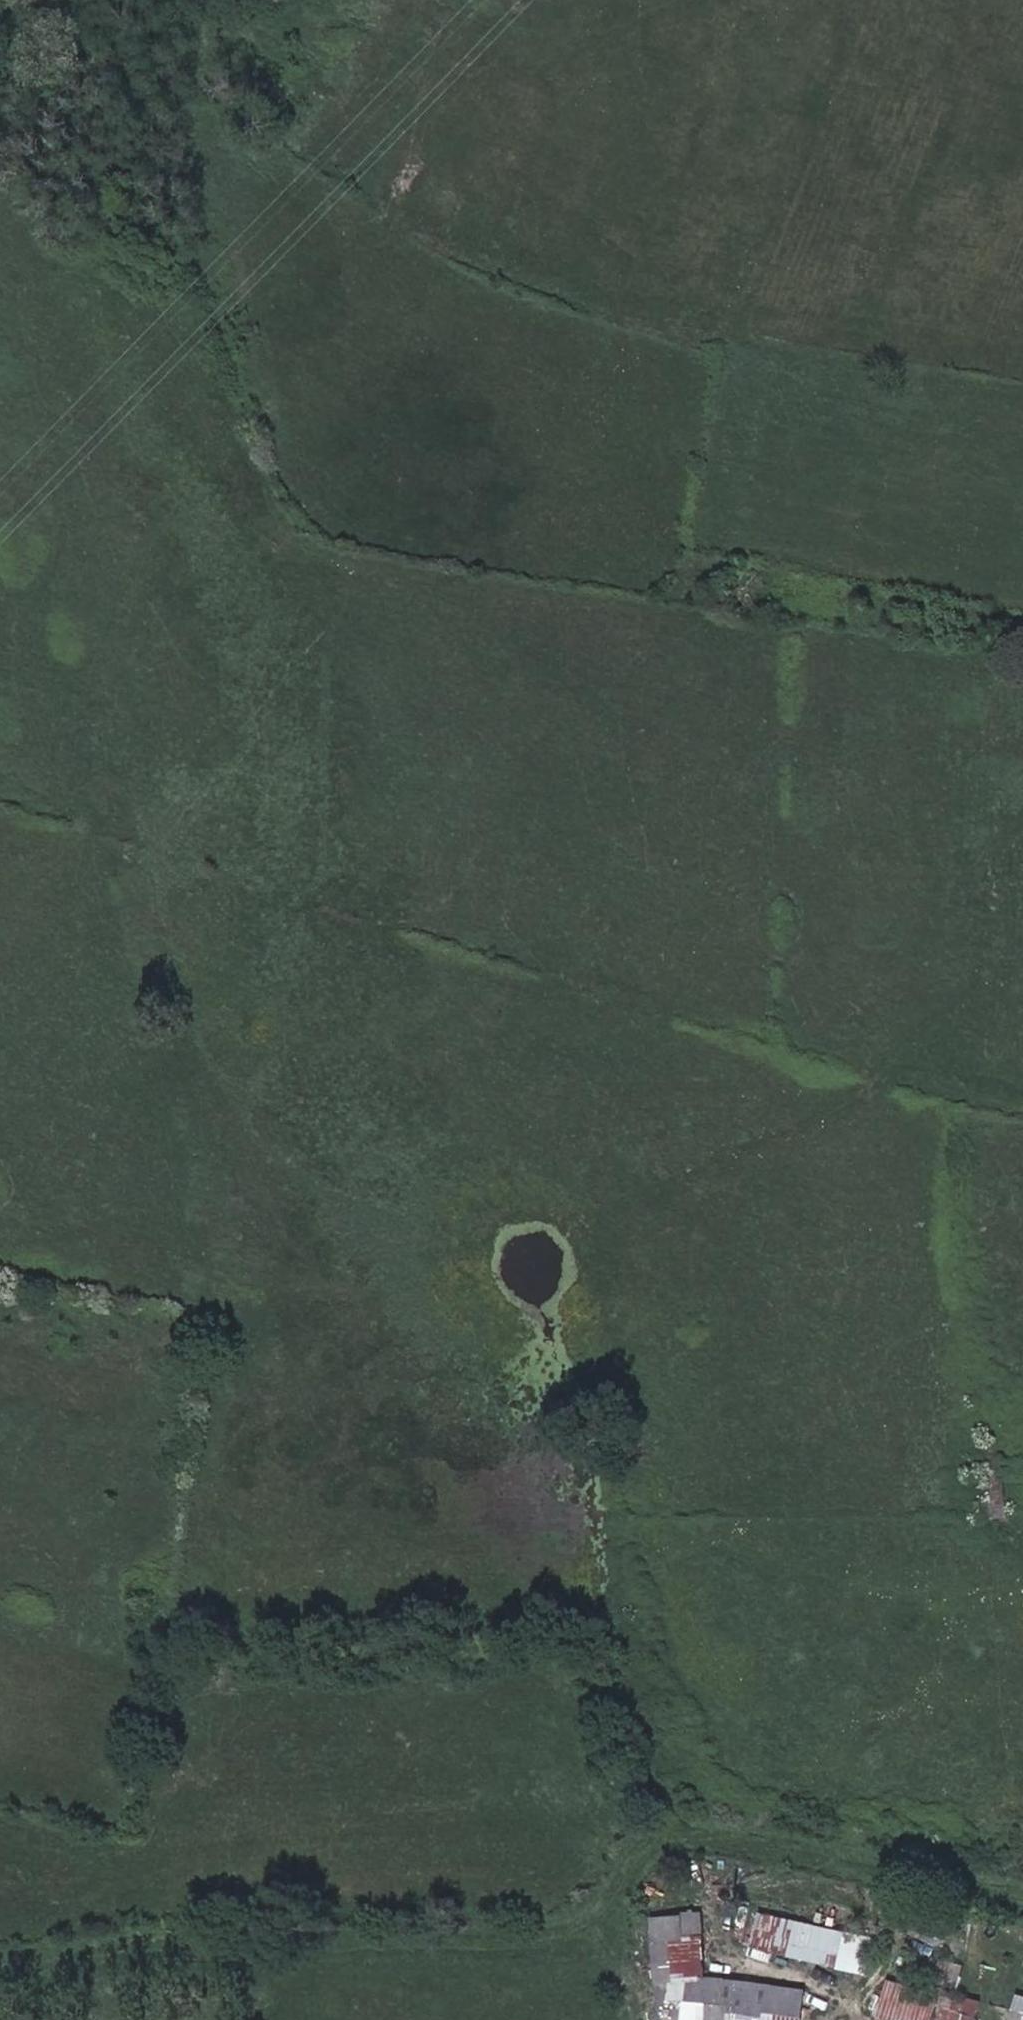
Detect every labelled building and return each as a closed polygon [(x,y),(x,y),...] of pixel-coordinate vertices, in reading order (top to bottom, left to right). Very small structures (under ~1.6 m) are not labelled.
[(666,1967),(703,1964),(700,1900),(662,1902),(666,1967)] [(752,1951),(868,1973),(875,1935),(760,1913),(752,1951)] [(879,2013),(902,2019),(977,2019),(981,2006),(890,1977),(879,2013)] [(689,2012),(733,2015),(735,1991),(691,1987),(689,2012)] [(1018,2002),(1012,2019),(1022,2019),(1022,2004),(1018,2002)]
